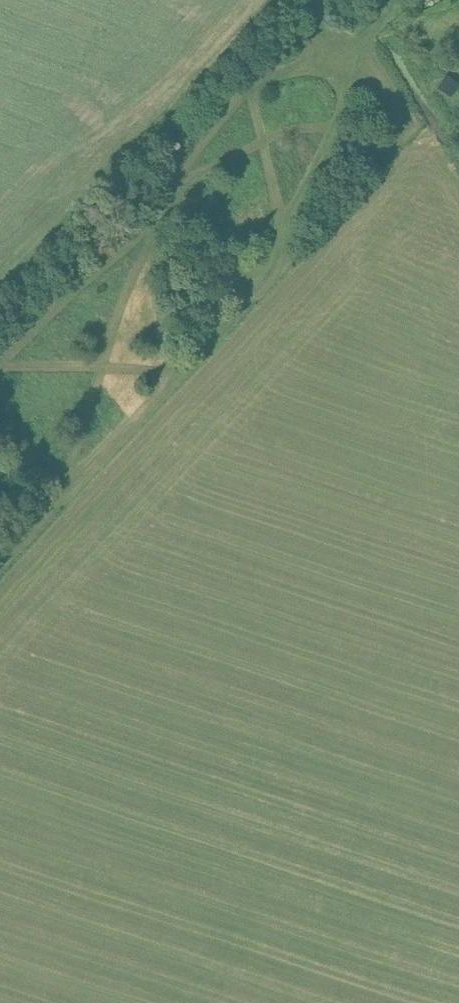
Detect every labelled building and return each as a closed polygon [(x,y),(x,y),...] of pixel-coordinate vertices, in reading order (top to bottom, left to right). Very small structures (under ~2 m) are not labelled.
[(436,89),(451,98),(458,86),(458,83),(445,75),(436,89)]
